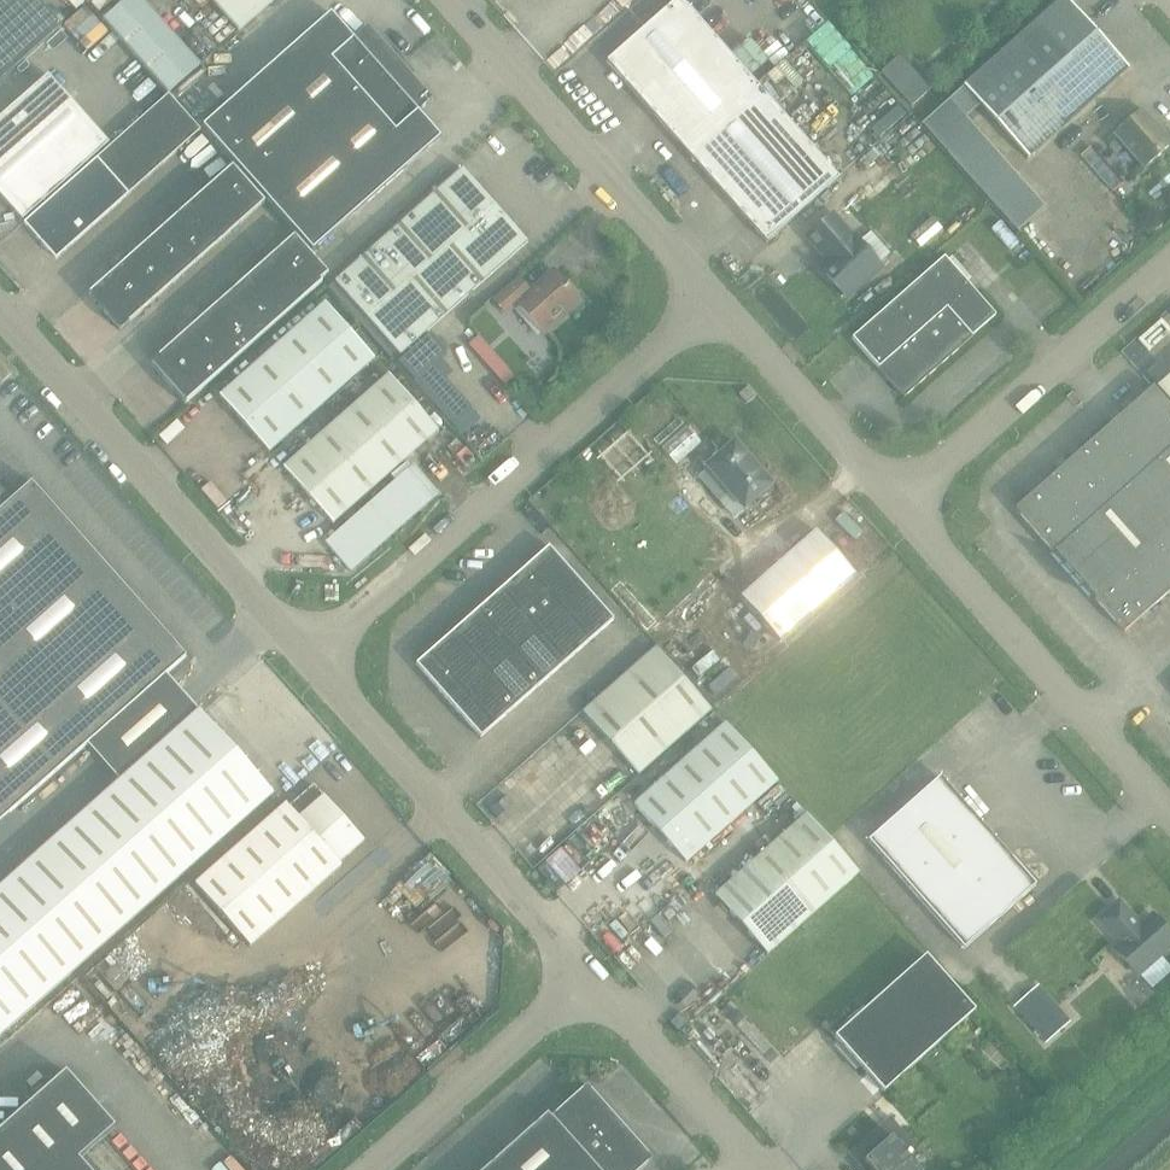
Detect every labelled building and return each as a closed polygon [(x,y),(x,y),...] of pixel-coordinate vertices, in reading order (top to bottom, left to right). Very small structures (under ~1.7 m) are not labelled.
[(61,28),(37,0),(0,0),(0,82),(61,28)] [(140,0),(126,0),(104,20),(169,93),(199,67),(140,0)] [(239,31),(274,0),(212,0),(239,31)] [(766,243),(839,179),(681,0),(676,0),(606,62),(766,243)] [(1066,0),(1061,0),(964,87),(1028,159),(1128,70),(1066,0)] [(258,189),(400,64),(367,27),(353,40),(330,14),(203,127),(258,189)] [(400,64),(258,189),(313,251),(440,138),(418,113),(432,100),(400,64)] [(48,76),(0,118),(0,196),(22,221),(109,144),(48,76)] [(169,95),(24,223),(56,259),(201,131),(169,95)] [(1045,208),(949,101),(922,125),(1018,232),(1045,208)] [(1142,110),(1114,135),(1144,169),(1169,145),(1169,142),(1142,110)] [(1090,147),(1081,156),(1113,192),(1115,190),(1122,184),(1090,147)] [(207,189),(241,227),(266,205),(232,167),(207,189)] [(335,282),(328,289),(390,359),(393,362),(397,358),(401,362),(399,363),(424,391),(423,392),(451,424),(471,407),(446,379),(453,373),(440,359),(447,353),(428,331),(528,243),(462,169),(335,282)] [(185,209),(219,246),(241,227),(207,189),(185,209)] [(163,228),(196,266),(219,246),(185,209),(163,228)] [(833,216),(809,238),(830,262),(821,270),(846,298),(881,268),(878,264),(890,254),(871,233),(859,243),(854,238),(853,239),(833,216)] [(141,248),(174,285),(196,266),(163,228),(141,248)] [(271,260),(306,301),(331,279),(296,239),(271,260)] [(141,248),(119,268),(151,305),(174,285),(141,248)] [(878,369),(895,388),(904,398),(972,338),(972,337),(995,316),(944,258),(852,339),(878,369)] [(248,280),(284,320),(306,301),(271,260),(248,280)] [(783,266),(773,275),(781,285),(791,277),(783,266)] [(88,296),(120,332),(151,305),(119,268),(88,296)] [(543,334),(580,301),(554,271),(530,293),(519,280),(495,301),(506,314),(517,305),(543,334)] [(226,299),(261,340),(284,320),(248,280),(226,299)] [(204,319),(239,359),(261,340),(226,299),(204,319)] [(219,397),(269,453),(374,360),(325,303),(219,397)] [(181,338),(216,379),(239,359),(204,319),(181,338)] [(150,365),(185,405),(216,379),(181,338),(150,365)] [(1,383),(12,373),(0,360),(0,381),(1,383)] [(500,362),(491,371),(504,386),(514,377),(500,362)] [(438,431),(389,375),(283,468),(333,524),(438,431)] [(1157,388),(1169,403),(1169,376),(1157,388)] [(747,404),(756,396),(749,387),(739,394),(747,404)] [(1169,592),(1169,408),(1152,388),(1015,509),(1124,632),(1169,592)] [(686,427),(661,449),(676,466),(701,444),(686,427)] [(708,470),(699,478),(720,501),(729,493),(743,510),(772,485),(734,442),(706,467),(708,470)] [(187,657),(31,482),(0,510),(0,823),(187,657)] [(742,599),(743,598),(779,639),(778,640),(779,642),(855,576),(853,574),(852,575),(816,534),(817,533),(815,531),(740,597),(742,599)] [(523,570),(555,607),(581,584),(549,547),(523,570)] [(498,592),(530,629),(555,607),(523,570),(498,592)] [(614,621),(581,584),(555,607),(588,644),(614,621)] [(472,615),(505,652),(530,629),(498,592),(472,615)] [(530,629),(563,666),(588,644),(555,607),(530,629)] [(447,637),(480,674),(505,652),(472,615),(447,637)] [(530,629),(505,652),(537,688),(563,666),(530,629)] [(416,665),(448,702),(480,674),(447,637),(416,665)] [(638,775),(711,711),(656,648),(583,713),(638,775)] [(505,652),(480,674),(512,711),(537,688),(505,652)] [(448,702),(481,738),(512,711),(480,674),(448,702)] [(0,889),(0,1037),(273,795),(200,712),(0,889)] [(634,805),(686,864),(778,783),(725,724),(634,805)] [(940,778),(868,841),(964,949),(1036,886),(940,778)] [(363,842),(314,786),(289,808),(286,805),(195,886),(250,948),(341,867),(338,864),(363,842)] [(715,896),(767,955),(859,874),(806,815),(715,896)] [(1169,948),(1169,935),(1152,915),(1140,925),(1119,902),(1098,921),(1119,945),(1114,949),(1138,976),(1169,948)] [(834,1037),(883,1093),(975,1012),(926,956),(834,1037)] [(1071,1022),(1038,986),(1015,1007),(1047,1043),(1071,1022)] [(0,1131),(0,1169),(87,1169),(79,1161),(115,1128),(66,1073),(0,1131)] [(586,1086),(550,1118),(547,1114),(485,1169),(640,1169),(652,1159),(586,1086)] [(909,1158),(911,1156),(908,1153),(906,1155),(880,1125),(853,1149),(872,1169),(920,1169),(909,1158)]
